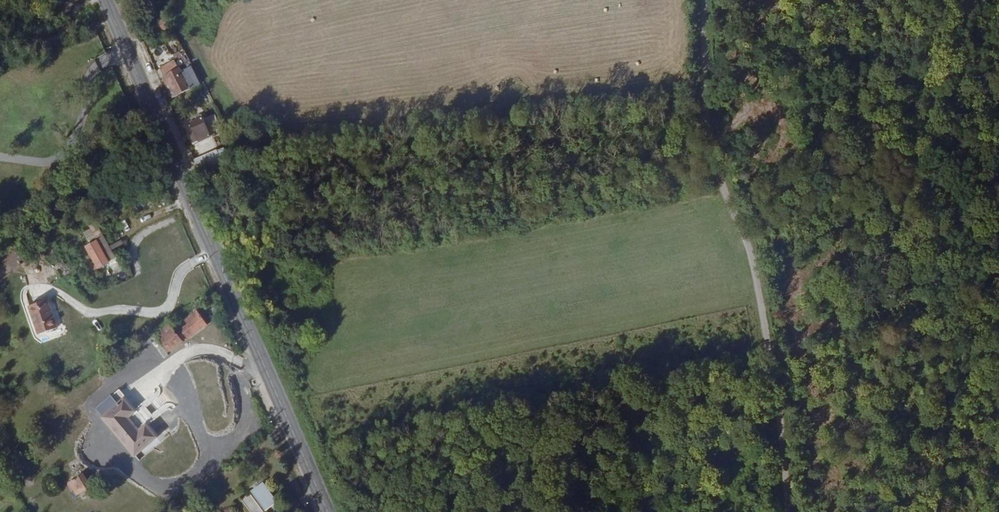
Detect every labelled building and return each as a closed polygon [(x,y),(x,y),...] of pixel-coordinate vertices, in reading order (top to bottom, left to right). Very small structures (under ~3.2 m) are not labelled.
[(161,57),(154,60),(161,76),(167,73),(169,72),(165,63),(161,57)] [(174,58),(165,63),(169,72),(182,96),(191,90),(174,58)] [(182,96),(169,72),(167,73),(180,97),(182,96)] [(189,122),(190,126),(203,122),(201,117),(189,122)] [(207,139),(213,135),(208,124),(202,127),(201,125),(193,129),(195,133),(200,144),(207,140),(207,139)] [(197,145),(200,144),(195,133),(192,134),(197,145)] [(207,154),(197,158),(201,169),(211,164),(207,154)] [(167,180),(154,188),(158,196),(171,189),(167,180)] [(82,231),(87,240),(101,232),(96,224),(82,231)] [(103,244),(92,250),(99,264),(93,268),(97,275),(115,266),(103,244)] [(46,303),(26,310),(36,338),(55,331),(46,303)] [(162,334),(173,351),(212,323),(204,311),(199,316),(197,314),(191,318),(194,323),(189,326),(193,332),(186,336),(183,332),(182,333),(176,324),(162,334)] [(139,375),(122,388),(156,434),(179,418),(171,408),(164,413),(152,397),(160,392),(151,380),(145,384),(139,375)] [(157,437),(125,396),(117,402),(111,395),(94,408),(132,457),(157,437)] [(90,486),(82,476),(70,484),(78,495),(90,486)] [(256,494),(269,511),(271,511),(281,505),(267,486),(256,494)]
